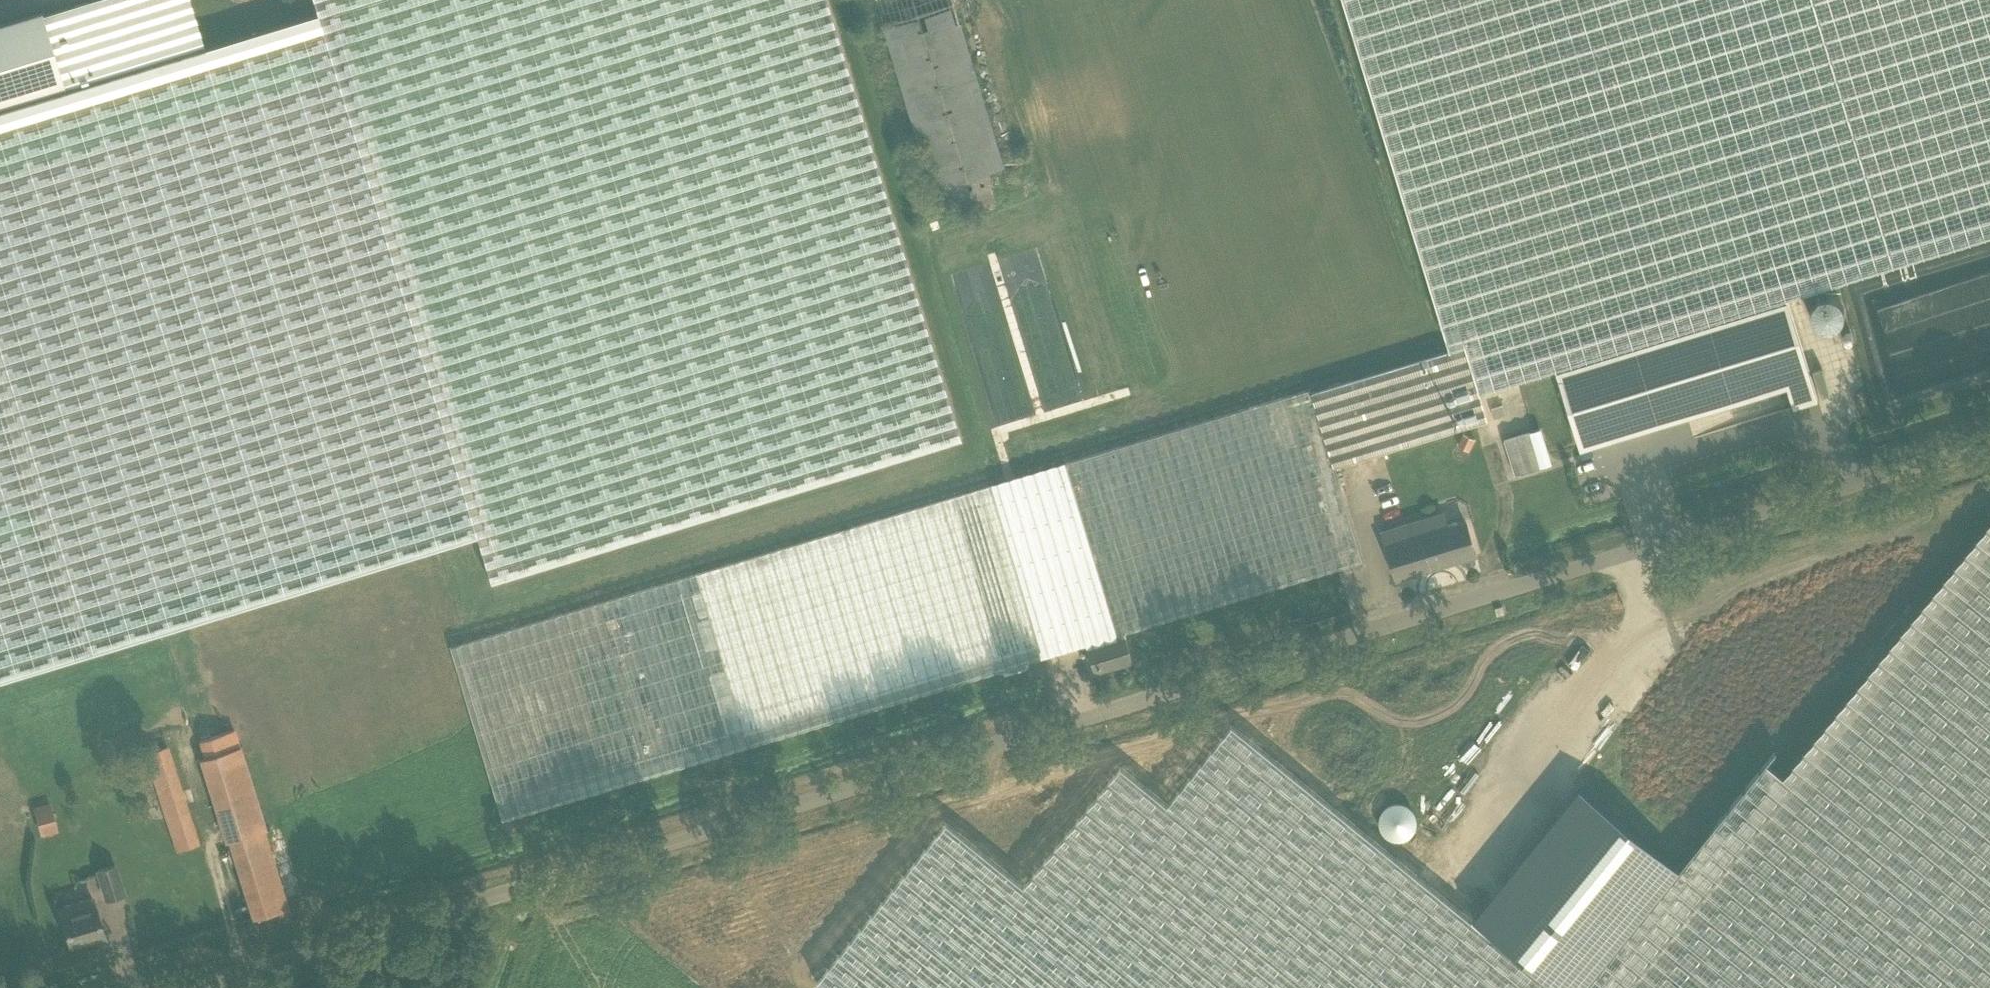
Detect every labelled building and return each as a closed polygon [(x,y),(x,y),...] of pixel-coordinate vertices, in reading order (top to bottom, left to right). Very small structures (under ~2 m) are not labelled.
[(295,19),(203,48),(189,0),(92,0),(43,15),(42,13),(0,25),(0,679),(87,652),(476,536),(490,581),(956,440),(825,0),(318,0),(322,11),(295,19)] [(301,8),(299,0),(283,0),(286,13),(301,8)] [(948,186),(957,213),(996,201),(988,174),(1002,170),(952,0),(876,0),(932,190),(948,186)] [(1449,351),(1465,346),(1479,392),(1556,369),(1786,298),(1989,236),(1989,0),(1343,0),(1449,351)] [(1817,400),(1786,298),(1556,369),(1581,449),(1787,386),(1793,407),(1817,400)] [(1487,419),(1479,392),(1465,346),(1449,351),(1313,392),(1335,465),(1487,419)] [(1364,561),(1335,465),(1313,392),(452,650),(503,821),(1087,644),(1095,673),(1134,661),(1125,634),(1364,561)] [(1503,406),(1492,409),(1494,418),(1506,415),(1503,406)] [(1470,452),(1476,440),(1463,434),(1458,446),(1470,452)] [(1541,468),(1530,434),(1505,442),(1515,475),(1541,468)] [(1422,519),(1436,567),(1477,555),(1467,523),(1449,528),(1444,512),(1422,519)] [(1382,531),(1396,579),(1436,567),(1422,519),(1382,531)] [(1783,778),(1767,765),(1681,870),(1585,987),(1989,987),(1989,524),(1783,778)] [(229,842),(265,831),(266,830),(240,747),(200,760),(225,843),(229,842)] [(166,821),(176,852),(199,844),(190,813),(170,750),(146,758),(155,785),(166,821)] [(1681,870),(1580,788),(1473,919),(1558,987),(1585,987),(1681,870)] [(1377,816),(1397,842),(1420,825),(1401,799),(1377,816)] [(33,807),(38,823),(55,818),(50,803),(33,807)] [(229,842),(254,919),(289,908),(265,831),(229,842)] [(96,872),(105,902),(127,895),(118,866),(96,872)] [(59,890),(63,902),(99,892),(96,880),(59,890)] [(59,907),(71,945),(104,935),(92,897),(59,907)]
